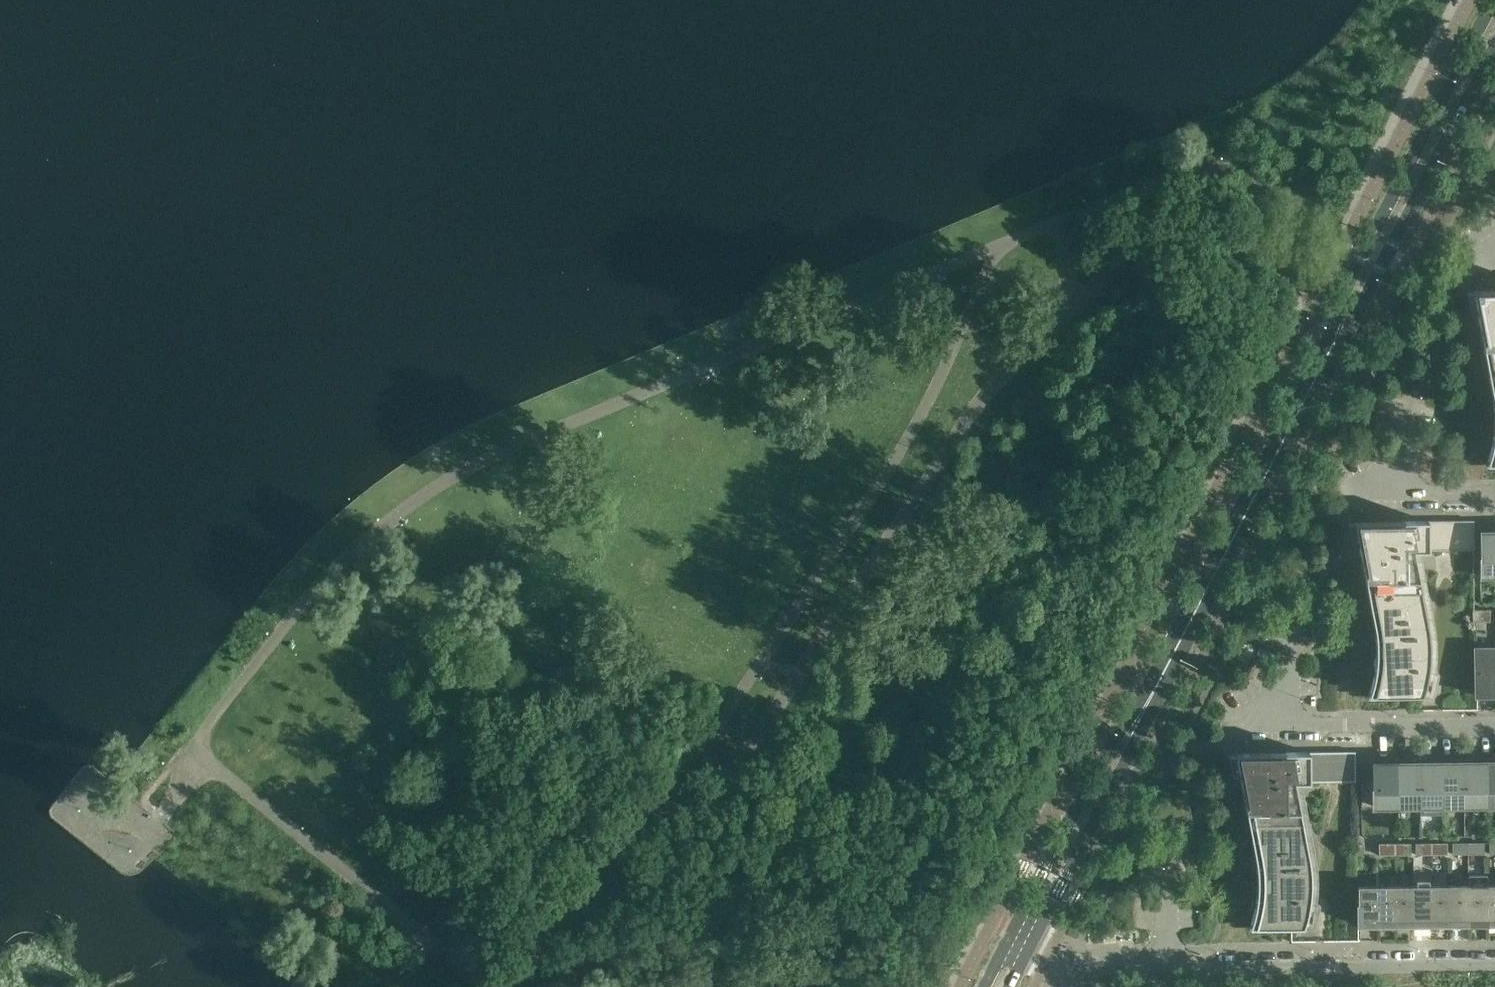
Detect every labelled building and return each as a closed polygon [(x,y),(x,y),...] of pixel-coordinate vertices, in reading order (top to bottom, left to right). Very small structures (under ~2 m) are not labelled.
[(1472,290),(1472,292),(1492,395),(1493,401),(1493,404),(1494,410),(1494,418),(1494,424),(1493,433),(1493,439),(1492,444),(1491,450),(1490,453),(1489,458),(1487,463),(1486,465),(1494,465),(1494,290),(1472,290)] [(1428,629),(1414,551),(1474,550),(1474,520),(1354,521),(1354,523),(1373,627),(1374,632),(1375,638),(1376,647),(1376,653),(1375,661),(1375,667),(1374,673),(1372,681),(1370,689),(1368,697),(1422,696),(1424,691),(1425,688),(1426,683),(1427,677),(1428,670),(1429,665),(1430,659),(1430,657),(1430,651),(1430,645),(1430,640),(1429,634),(1428,629)] [(1483,533),(1483,575),(1494,575),(1494,533),(1483,533)] [(1481,621),(1481,610),(1473,610),(1473,621),(1481,621)] [(1489,621),(1489,610),(1481,610),(1481,621),(1489,621)] [(1477,650),(1477,695),(1494,695),(1494,650),(1477,650)] [(1309,858),(1295,782),(1355,781),(1355,751),(1235,753),(1242,788),(1255,858),(1256,864),(1256,869),(1257,875),(1257,878),(1257,884),(1257,887),(1257,893),(1256,898),(1255,904),(1254,910),(1254,912),(1252,920),(1250,925),(1249,928),(1303,927),(1305,922),(1307,917),(1308,911),(1309,909),(1310,902),(1310,897),(1311,891),(1311,886),(1311,880),(1311,875),(1311,872),(1310,866),(1310,864),(1309,858)] [(1398,806),(1398,762),(1375,762),(1376,807),(1398,806)] [(1420,806),(1420,765),(1420,762),(1398,762),(1398,806),(1420,806)] [(1442,806),(1442,762),(1420,762),(1420,765),(1420,806),(1442,806)] [(1464,806),(1464,765),(1464,762),(1442,762),(1442,806),(1464,806)] [(1486,805),(1486,762),(1464,762),(1464,765),(1464,806),(1486,805)] [(1486,762),(1486,805),(1494,805),(1494,762),(1486,762)] [(1363,855),(1363,844),(1354,844),(1355,855),(1363,855)] [(1488,923),(1487,884),(1469,885),(1469,925),(1481,925),(1481,923),(1488,923)] [(1396,926),(1395,885),(1377,886),(1377,924),(1384,924),(1384,926),(1396,926)] [(1414,923),(1413,885),(1395,885),(1396,926),(1408,926),(1408,924),(1414,923)] [(1432,926),(1432,885),(1413,885),(1414,923),(1420,923),(1420,926),(1432,926)] [(1450,923),(1450,885),(1432,885),(1432,926),(1444,926),(1444,923),(1450,923)] [(1469,925),(1469,885),(1450,885),(1450,923),(1457,923),(1457,926),(1469,925)] [(1377,924),(1377,886),(1358,886),(1358,927),(1371,926),(1371,924),(1377,924)]
